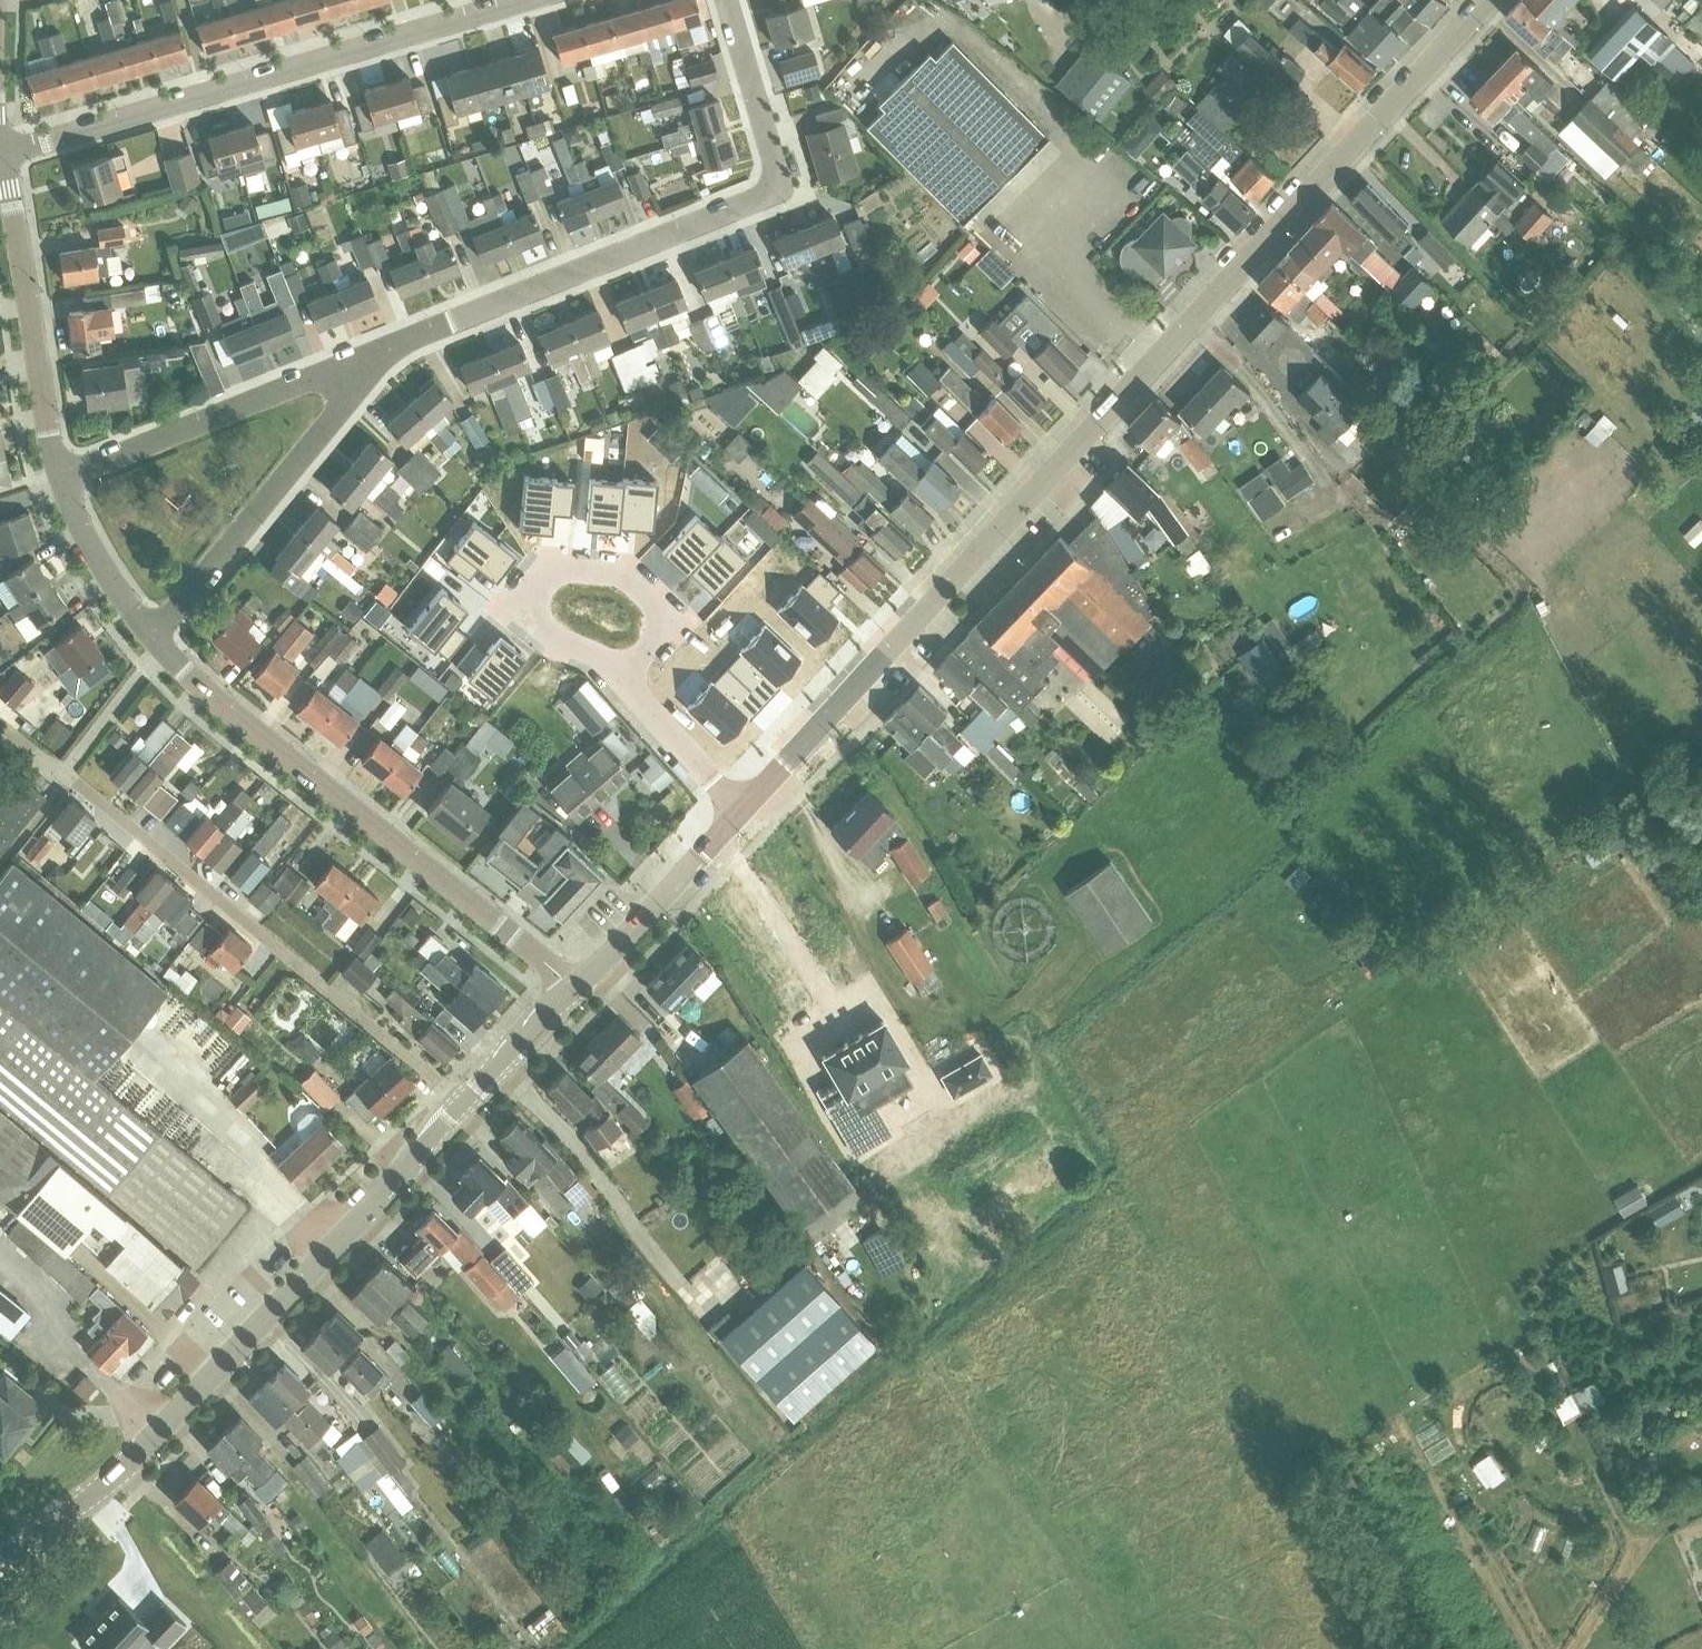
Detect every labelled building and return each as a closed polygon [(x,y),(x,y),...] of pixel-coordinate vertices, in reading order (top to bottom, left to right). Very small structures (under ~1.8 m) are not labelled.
[(105,2),(110,20),(114,35),(124,32),(122,23),(124,22),(117,0),(111,0),(105,2)] [(258,6),(266,34),(297,25),(290,0),(278,0),(274,1),(258,6)] [(297,25),(328,16),(323,0),(290,0),(297,25)] [(328,16),(357,7),(355,0),(323,0),(328,16)] [(665,1),(677,39),(679,46),(683,45),(708,37),(702,19),(696,0),(667,0),(665,1)] [(788,12),(766,19),(774,46),(813,34),(805,7),(804,7),(802,0),(784,0),(788,12)] [(1289,18),(1303,4),(1299,0),(1282,0),(1276,6),(1289,18)] [(1321,3),(1319,5),(1339,23),(1341,21),(1351,30),(1348,34),(1387,69),(1399,57),(1359,22),(1336,2),(1334,0),(1317,0),(1321,3)] [(1385,19),(1382,22),(1369,10),(1370,9),(1366,5),(1367,4),(1363,0),(1338,0),(1336,2),(1359,22),(1399,57),(1411,43),(1385,19)] [(1370,9),(1369,10),(1382,22),(1385,19),(1411,43),(1428,25),(1401,2),(1402,1),(1401,0),(1378,0),(1370,9)] [(1428,25),(1447,4),(1442,0),(1401,0),(1402,1),(1401,2),(1428,25)] [(1525,0),(1520,0),(1504,17),(1544,55),(1562,35),(1525,0)] [(1562,35),(1568,41),(1570,38),(1580,47),(1586,41),(1575,30),(1574,32),(1565,24),(1567,20),(1567,16),(1564,12),(1575,0),(1525,0),(1562,35)] [(1663,8),(1671,0),(1655,0),(1663,8)] [(1683,3),(1691,11),(1701,1),(1701,0),(1686,0),(1683,3)] [(677,39),(665,1),(638,9),(646,36),(653,60),(663,57),(659,45),(677,39)] [(173,3),(162,6),(167,19),(177,17),(173,3)] [(1616,23),(1645,48),(1646,46),(1660,59),(1672,45),(1659,32),(1660,31),(1632,5),(1616,23)] [(258,6),(227,15),(235,43),(266,34),(258,6)] [(1684,24),(1701,42),(1701,6),(1684,24)] [(638,9),(610,18),(621,54),(639,49),(643,63),(653,60),(646,36),(638,9)] [(227,15),(196,24),(204,52),(235,43),(227,15)] [(139,17),(132,19),(137,35),(144,33),(139,17)] [(582,26),(590,53),(593,63),(597,77),(598,77),(600,85),(610,82),(607,73),(603,60),(621,54),(610,18),(582,26)] [(110,20),(101,23),(105,37),(114,35),(110,20)] [(1311,31),(1298,20),(1290,30),(1303,43),(1305,41),(1358,87),(1373,69),(1344,44),(1339,50),(1313,29),(1311,31)] [(1229,31),(1229,38),(1237,45),(1235,47),(1256,66),(1262,61),(1294,86),(1305,73),(1289,60),(1291,58),(1288,55),(1286,57),(1272,46),(1268,51),(1249,33),(1252,29),(1244,22),(1237,22),(1229,31)] [(1645,48),(1616,23),(1590,51),(1618,77),(1645,48)] [(590,53),(582,26),(553,35),(561,62),(590,53)] [(180,29),(149,38),(157,66),(188,57),(180,29)] [(51,39),(55,52),(64,49),(61,36),(51,39)] [(126,36),(116,39),(118,47),(126,75),(157,66),(149,38),(134,43),(133,38),(127,40),(126,36)] [(55,52),(51,39),(42,42),(46,55),(55,52)] [(961,222),(1048,136),(952,40),(935,58),(929,51),(876,103),(883,110),(866,126),(961,222)] [(1100,118),(1131,79),(1089,45),(1057,84),(1100,118)] [(1660,59),(1659,59),(1681,79),(1694,65),(1672,45),(1660,59)] [(118,47),(88,56),(96,84),(126,75),(118,47)] [(515,54),(527,93),(531,106),(544,102),(540,89),(551,86),(539,47),(515,54)] [(1517,48),(1504,61),(1528,84),(1526,87),(1535,94),(1538,98),(1553,82),(1517,48)] [(814,50),(778,60),(786,86),(821,76),(814,50)] [(1211,118),(1223,128),(1235,115),(1233,113),(1250,94),(1249,93),(1261,79),(1232,52),(1218,68),(1226,75),(1198,105),(1200,107),(1211,118)] [(515,54),(492,61),(503,100),(507,112),(520,108),(517,96),(527,93),(515,54)] [(88,56),(58,65),(66,93),(96,84),(88,56)] [(691,83),(718,75),(713,58),(686,66),(691,83)] [(503,100),(492,61),(469,68),(480,107),(503,100)] [(1504,61),(1488,79),(1529,117),(1532,114),(1523,106),(1535,94),(1526,87),(1528,84),(1504,61)] [(597,77),(593,63),(582,66),(587,80),(597,77)] [(58,65),(27,75),(35,103),(66,93),(58,65)] [(684,65),(672,68),(674,76),(687,72),(684,65)] [(480,107),(469,68),(445,75),(450,92),(438,96),(446,126),(459,122),(457,114),(480,107)] [(1164,69),(1145,90),(1160,103),(1179,83),(1164,69)] [(687,72),(674,76),(678,88),(690,84),(687,72)] [(387,83),(396,115),(399,127),(422,121),(420,113),(432,110),(425,84),(413,87),(409,76),(387,83)] [(1560,146),(1488,79),(1470,98),(1494,121),(1501,113),(1532,142),(1521,154),(1537,170),(1560,146)] [(1608,79),(1589,99),(1658,162),(1665,154),(1650,139),(1660,128),(1608,79)] [(396,115),(387,83),(364,89),(368,101),(355,104),(363,130),(375,126),(374,121),(396,115)] [(573,83),(563,86),(568,103),(578,100),(573,83)] [(816,83),(803,87),(806,96),(819,93),(816,83)] [(624,100),(622,91),(607,95),(610,105),(624,100)] [(682,95),(652,103),(655,117),(686,108),(682,95)] [(667,147),(670,146),(726,130),(716,98),(690,106),(694,120),(679,124),(680,128),(663,133),(667,147)] [(332,99),(309,106),(318,138),(322,151),(357,141),(347,107),(335,111),(332,99)] [(1658,162),(1589,99),(1558,133),(1606,179),(1624,160),(1643,177),(1658,162)] [(318,138),(309,106),(286,112),(290,124),(278,127),(285,153),(289,166),(301,162),(300,157),(322,151),(318,138)] [(847,136),(857,133),(853,119),(840,106),(815,113),(820,131),(807,134),(821,181),(857,170),(847,136)] [(1200,107),(1189,120),(1200,130),(1211,118),(1200,107)] [(535,122),(539,135),(555,130),(551,117),(535,122)] [(1223,128),(1211,118),(1200,130),(1226,153),(1229,149),(1238,158),(1241,156),(1225,173),(1255,200),(1274,178),(1235,141),(1236,140),(1223,128)] [(1150,119),(1137,134),(1150,145),(1162,131),(1150,119)] [(254,122),(231,129),(241,161),(244,172),(266,165),(264,159),(277,155),(269,130),(257,134),(254,122)] [(539,135),(535,122),(526,124),(530,138),(539,135)] [(511,126),(500,129),(504,143),(515,140),(511,126)] [(1185,126),(1176,137),(1185,145),(1195,135),(1185,126)] [(574,128),(564,132),(568,143),(574,141),(577,135),(574,128)] [(241,161),(231,129),(209,135),(212,147),(200,150),(207,176),(220,172),(219,168),(241,161)] [(726,130),(670,146),(673,155),(691,149),(693,155),(703,152),(708,168),(735,160),(726,130)] [(1218,159),(1202,144),(1203,143),(1195,135),(1185,145),(1193,153),(1210,169),(1218,159)] [(1132,139),(1124,148),(1137,159),(1145,150),(1132,139)] [(623,165),(613,140),(600,145),(610,170),(623,165)] [(1202,196),(1238,229),(1255,211),(1188,150),(1174,166),(1193,183),(1192,184),(1203,195),(1202,196)] [(121,190),(116,172),(129,168),(124,152),(111,156),(111,155),(74,166),(85,201),(121,190)] [(174,188),(200,180),(192,152),(166,159),(174,188)] [(596,216),(570,152),(561,156),(565,167),(572,184),(568,186),(572,196),(556,202),(566,228),(596,216)] [(406,157),(387,163),(392,177),(410,171),(406,157)] [(585,160),(575,164),(582,181),(586,190),(596,216),(625,204),(615,178),(602,184),(597,172),(591,174),(591,175),(585,160)] [(1499,162),(1473,189),(1476,192),(1497,211),(1523,184),(1499,162)] [(530,170),(540,195),(555,189),(545,164),(530,170)] [(457,229),(456,225),(441,190),(433,168),(423,171),(431,192),(429,193),(427,189),(413,194),(416,201),(427,197),(436,221),(439,220),(445,234),(457,229)] [(540,195),(530,170),(529,168),(516,174),(527,201),(540,195)] [(637,199),(650,194),(640,169),(627,175),(637,199)] [(326,191),(320,193),(322,202),(337,197),(331,178),(323,181),(326,191)] [(307,184),(291,188),(297,206),(312,202),(307,184)] [(455,184),(441,190),(456,225),(469,220),(468,218),(455,184)] [(1369,184),(1351,202),(1404,255),(1413,246),(1414,245),(1415,244),(1402,231),(1409,224),(1394,209),(1392,208),(1369,184)] [(1476,192),(1473,189),(1444,221),(1468,243),(1497,211),(1476,192)] [(501,191),(492,194),(500,213),(504,223),(514,249),(543,237),(533,212),(518,218),(514,207),(509,209),(501,191)] [(187,192),(179,203),(191,212),(199,201),(187,192)] [(504,223),(500,213),(492,194),(483,198),(488,210),(468,218),(469,220),(471,224),(470,224),(474,236),(485,261),(514,249),(504,223)] [(271,201),(254,206),(258,218),(274,213),(271,201)] [(1531,242),(1553,217),(1536,202),(1515,227),(1531,242)] [(1312,227),(1290,250),(1299,258),(1322,281),(1333,269),(1328,264),(1338,252),(1345,259),(1346,259),(1350,255),(1356,261),(1372,276),(1412,312),(1434,289),(1413,267),(1402,278),(1373,250),(1378,245),(1333,204),(1312,227)] [(303,211),(290,216),(296,231),(309,226),(303,211)] [(1142,236),(1142,237),(1136,237),(1131,239),(1126,243),(1123,247),(1121,252),(1120,258),(1122,264),(1125,269),(1129,272),(1134,275),(1140,276),(1144,276),(1149,278),(1153,280),(1160,287),(1161,286),(1158,283),(1196,242),(1188,235),(1190,231),(1191,227),(1190,222),(1188,219),(1184,216),(1179,216),(1175,217),(1171,219),(1163,212),(1141,235),(1142,236)] [(834,216),(804,228),(814,253),(819,264),(826,281),(842,274),(832,251),(845,247),(843,242),(844,241),(834,216)] [(288,217),(273,225),(279,235),(294,227),(288,217)] [(855,248),(871,241),(861,217),(845,224),(855,248)] [(262,220),(241,226),(248,243),(269,235),(262,220)] [(416,220),(407,224),(431,282),(462,270),(451,245),(438,250),(434,239),(425,242),(416,220)] [(97,228),(99,245),(60,252),(65,282),(98,277),(110,275),(106,255),(112,254),(110,245),(126,242),(123,224),(97,228)] [(431,282),(407,224),(397,228),(405,250),(401,252),(406,263),(391,269),(402,294),(431,282)] [(804,228),(774,240),(777,248),(784,265),(786,268),(800,262),(803,271),(808,269),(815,285),(826,281),(819,264),(814,253),(804,228)] [(1676,229),(1667,238),(1677,247),(1685,238),(1676,229)] [(1456,256),(1430,230),(1419,241),(1445,267),(1456,256)] [(349,238),(340,242),(342,248),(352,244),(353,247),(362,268),(375,262),(368,243),(364,232),(349,238)] [(381,237),(368,243),(375,262),(378,268),(391,262),(381,237)] [(222,240),(178,247),(179,258),(193,255),(194,262),(205,260),(204,254),(224,250),(222,240)] [(1646,240),(1634,252),(1643,260),(1654,248),(1646,240)] [(961,251),(972,261),(981,252),(970,241),(961,251)] [(754,247),(725,259),(736,284),(748,313),(756,309),(749,292),(767,284),(762,273),(765,272),(754,247)] [(844,272),(853,269),(847,248),(838,251),(844,272)] [(989,249),(977,261),(986,271),(999,258),(989,249)] [(1290,250),(1277,264),(1295,281),(1310,296),(1328,315),(1334,321),(1342,312),(1323,293),(1328,287),(1322,281),(1299,258),(1290,250)] [(126,253),(112,253),(113,281),(126,281),(126,253)] [(336,258),(327,262),(333,279),(338,290),(348,316),(379,304),(368,278),(353,284),(349,272),(343,275),(336,258)] [(292,259),(280,264),(282,269),(285,276),(298,271),(292,259)] [(736,284),(725,259),(695,271),(706,297),(708,303),(724,297),(727,303),(732,301),(739,316),(748,313),(736,284)] [(1356,261),(1350,267),(1367,282),(1372,276),(1356,261)] [(181,265),(179,266),(193,299),(210,293),(209,290),(207,285),(199,288),(196,279),(201,277),(197,267),(192,269),(189,262),(181,265)] [(324,282),(333,279),(327,262),(318,266),(324,282)] [(1277,264),(1259,285),(1286,311),(1287,309),(1300,321),(1307,313),(1319,324),(1328,315),(1310,296),(1295,281),(1277,264)] [(253,280),(240,285),(244,295),(251,312),(255,323),(266,348),(296,337),(283,305),(294,300),(285,276),(282,269),(268,274),(278,298),(263,304),(253,280)] [(298,271),(285,276),(294,300),(308,294),(299,271),(298,271)] [(913,292),(931,307),(945,290),(928,275),(913,292)] [(163,279),(147,283),(152,301),(167,297),(163,279)] [(676,279),(646,291),(657,316),(668,344),(679,339),(675,329),(672,322),(689,314),(685,304),(686,303),(676,279)] [(146,301),(144,288),(83,298),(85,310),(70,313),(76,352),(100,348),(98,336),(116,333),(112,306),(146,301)] [(348,316),(338,290),(308,301),(318,327),(348,316)] [(646,291),(617,303),(627,327),(628,327),(633,340),(646,334),(647,336),(653,334),(658,348),(661,347),(668,344),(657,316),(646,291)] [(796,292),(785,296),(794,316),(804,312),(796,292)] [(210,293),(193,299),(203,327),(206,326),(220,320),(210,293)] [(1684,300),(1677,293),(1668,301),(1674,309),(1684,300)] [(1087,354),(1027,294),(1015,306),(1027,318),(1011,335),(1058,383),(1077,364),(1087,354)] [(243,316),(222,324),(226,334),(236,360),(266,348),(255,323),(244,295),(236,298),(243,316)] [(1289,324),(1263,299),(1239,324),(1265,349),(1289,324)] [(598,310),(567,322),(578,347),(578,348),(590,375),(600,371),(591,349),(610,341),(608,336),(598,310)] [(703,317),(713,341),(715,345),(725,342),(730,339),(718,311),(703,317)] [(845,329),(858,324),(854,311),(841,316),(845,329)] [(713,341),(703,317),(690,323),(699,346),(713,341)] [(811,339),(829,336),(825,318),(808,322),(811,339)] [(1015,343),(990,318),(978,331),(1004,356),(1015,343)] [(551,324),(538,329),(540,334),(538,334),(549,360),(551,365),(571,357),(580,379),(590,375),(578,348),(578,347),(567,322),(553,328),(551,324)] [(798,328),(786,333),(792,349),(805,344),(798,328)] [(979,365),(953,340),(952,339),(943,348),(969,375),(979,365)] [(971,339),(961,348),(979,365),(994,381),(997,382),(1004,390),(1028,414),(1046,396),(1022,372),(1014,380),(981,348),(980,349),(971,339)] [(519,341),(489,354),(501,383),(502,384),(504,389),(507,397),(516,420),(530,415),(533,414),(528,403),(518,377),(517,377),(516,373),(530,367),(519,341)] [(725,342),(715,345),(717,351),(727,347),(725,342)] [(205,343),(188,348),(200,377),(216,370),(205,343)] [(625,348),(640,386),(656,380),(653,374),(658,372),(654,360),(645,364),(637,343),(625,348)] [(795,380),(801,385),(815,397),(836,375),(832,372),(842,362),(822,345),(812,355),(816,358),(795,380)] [(170,357),(185,355),(183,346),(169,348),(170,357)] [(640,386),(625,348),(610,354),(625,392),(640,386)] [(489,354),(460,366),(470,391),(482,387),(486,385),(488,389),(502,384),(501,383),(489,354)] [(942,381),(937,376),(919,359),(916,355),(902,369),(929,394),(942,381)] [(1105,386),(1114,377),(1093,355),(1084,365),(1105,386)] [(769,356),(759,360),(764,375),(774,371),(769,356)] [(143,397),(139,372),(137,357),(119,360),(120,364),(83,369),(89,406),(108,403),(108,408),(128,405),(127,399),(143,397)] [(949,365),(937,376),(942,381),(948,387),(1001,440),(1002,438),(1007,438),(1016,430),(1016,425),(1020,421),(995,396),(988,403),(949,365)] [(1200,391),(1225,413),(1237,401),(1241,404),(1252,392),(1224,365),(1200,391)] [(757,378),(747,382),(761,395),(771,405),(795,380),(782,368),(780,371),(763,379),(761,382),(757,378)] [(860,371),(851,382),(901,428),(911,416),(860,371)] [(1324,423),(1318,429),(1331,442),(1339,434),(1348,443),(1370,421),(1360,412),(1362,410),(1323,371),(1298,397),(1324,423)] [(549,390),(551,397),(556,409),(570,404),(557,372),(544,377),(549,390)] [(422,393),(411,403),(429,423),(455,451),(462,445),(456,439),(457,438),(444,423),(449,419),(442,412),(454,402),(442,389),(444,388),(434,376),(419,389),(422,393)] [(544,377),(533,381),(538,395),(549,390),(544,377)] [(747,382),(703,396),(733,424),(761,395),(747,382)] [(700,385),(688,390),(692,399),(704,395),(700,385)] [(1200,391),(1182,410),(1207,433),(1225,413),(1200,391)] [(1182,418),(1158,395),(1130,425),(1155,448),(1157,449),(1162,453),(1167,454),(1175,446),(1175,440),(1180,445),(1182,442),(1201,468),(1212,459),(1182,418)] [(918,421),(928,411),(914,396),(904,407),(918,421)] [(505,434),(520,428),(516,420),(507,397),(493,402),(505,434)] [(411,403),(387,423),(406,444),(407,444),(422,430),(428,436),(442,451),(443,450),(449,457),(455,451),(429,423),(411,403)] [(607,413),(612,424),(625,419),(620,408),(607,413)] [(471,412),(458,420),(474,447),(487,439),(471,412)] [(930,413),(919,425),(924,429),(941,445),(946,450),(948,448),(972,471),(977,466),(981,466),(987,459),(987,455),(989,453),(964,429),(956,437),(935,417),(930,413)] [(604,415),(591,421),(595,430),(608,424),(604,415)] [(1606,415),(1599,421),(1603,425),(1610,433),(1617,426),(1606,415)] [(1599,421),(1592,428),(1604,439),(1610,433),(1603,425),(1599,421)] [(739,432),(724,448),(739,462),(754,446),(739,432)] [(883,453),(879,457),(909,485),(913,481),(940,506),(944,501),(948,501),(957,492),(957,487),(959,485),(932,460),(931,459),(902,433),(895,441),(883,453)] [(351,465),(394,501),(400,494),(378,475),(392,458),(371,441),(351,465)] [(672,441),(662,451),(672,460),(681,450),(672,441)] [(821,444),(816,450),(823,456),(826,448),(821,444)] [(419,449),(409,459),(431,480),(440,470),(419,449)] [(10,481),(5,455),(0,456),(0,483),(10,481)] [(1283,458),(1267,468),(1288,499),(1303,488),(1292,471),(1283,458)] [(409,459),(398,471),(420,492),(431,480),(409,459)] [(826,459),(815,470),(851,506),(863,518),(857,523),(870,535),(894,557),(910,540),(886,517),(863,494),(826,459)] [(857,464),(846,475),(863,491),(866,488),(915,533),(932,514),(906,490),(899,497),(876,476),(860,461),(857,464)] [(1185,555),(1199,545),(1161,493),(1131,463),(1109,487),(1138,514),(1149,503),(1177,542),(1185,555)] [(404,508),(394,501),(351,465),(330,489),(352,507),(364,493),(395,518),(404,508)] [(698,465),(689,474),(699,483),(708,474),(698,465)] [(522,502),(520,528),(536,530),(540,530),(543,531),(543,528),(544,524),(550,525),(552,525),(552,521),(553,521),(553,517),(554,511),(557,511),(571,512),(573,482),(567,482),(557,480),(557,478),(543,477),(525,475),(522,502)] [(588,506),(587,518),(588,518),(587,523),(599,524),(599,528),(602,528),(605,528),(619,530),(624,477),(623,477),(623,479),(623,481),(605,479),(590,478),(588,502),(588,506)] [(624,477),(619,530),(620,530),(620,526),(637,527),(644,528),(653,528),(655,507),(658,480),(638,479),(624,477)] [(1274,482),(1250,498),(1264,518),(1288,501),(1274,482)] [(866,584),(868,585),(884,568),(809,498),(794,514),(829,545),(827,547),(846,566),(840,572),(860,590),(866,584)] [(771,504),(761,514),(777,529),(787,519),(771,504)] [(316,505),(297,530),(349,573),(355,565),(348,559),(336,550),(340,545),(328,535),(338,522),(316,505)] [(358,508),(349,519),(375,539),(383,528),(358,508)] [(31,547),(40,544),(36,531),(40,530),(37,522),(33,523),(30,513),(0,523),(0,558),(3,557),(13,553),(31,547)] [(670,543),(666,547),(669,551),(675,556),(672,558),(675,561),(679,564),(687,573),(723,535),(723,534),(721,536),(720,537),(696,514),(680,531),(673,538),(669,543),(670,543)] [(1686,530),(1698,544),(1701,540),(1701,516),(1686,530)] [(375,539),(349,519),(341,531),(366,550),(375,539)] [(1123,519),(1109,527),(1130,561),(1145,551),(1123,519)] [(449,557),(446,561),(456,569),(469,579),(475,572),(480,566),(488,573),(488,572),(491,575),(492,575),(492,574),(493,574),(494,572),(497,569),(502,572),(504,570),(506,567),(507,567),(516,554),(491,534),(474,521),(454,547),(456,548),(449,557)] [(968,638),(956,650),(1020,712),(1033,725),(1040,718),(1027,705),(1037,694),(1046,684),(1041,679),(1059,660),(1050,652),(1061,642),(1096,676),(1123,647),(1136,660),(1153,676),(1179,648),(1163,633),(1149,619),(1159,608),(1107,528),(1099,537),(1095,541),(1091,538),(1085,532),(1079,532),(1069,542),(1063,536),(1063,535),(980,621),(971,631),(973,633),(968,638)] [(349,573),(297,530),(277,555),(279,558),(269,570),(299,594),(309,581),(303,577),(310,576),(321,563),(335,574),(355,590),(361,583),(349,573)] [(723,535),(687,573),(688,573),(690,570),(707,586),(714,593),(728,579),(748,558),(723,535)] [(1200,547),(1182,560),(1192,574),(1203,574),(1214,566),(1200,547)] [(1140,573),(1153,565),(1145,552),(1132,561),(1140,573)] [(0,582),(0,594),(11,610),(21,602),(22,602),(52,582),(35,558),(33,559),(18,570),(9,576),(5,579),(0,582)] [(410,558),(406,563),(415,571),(419,565),(410,558)] [(432,560),(424,571),(438,582),(446,571),(432,560)] [(790,598),(778,611),(795,626),(814,644),(825,632),(838,618),(827,608),(834,602),(831,599),(834,597),(840,590),(820,571),(819,570),(814,576),(804,586),(803,585),(790,598)] [(21,602),(11,610),(27,635),(30,639),(44,631),(40,626),(69,606),(52,582),(22,602),(21,602)] [(378,595),(389,604),(398,593),(387,583),(378,595)] [(426,608),(409,629),(424,641),(434,650),(436,648),(444,654),(448,658),(461,643),(467,635),(460,629),(454,625),(461,616),(460,616),(463,612),(461,611),(457,607),(461,602),(455,598),(449,593),(443,588),(426,608)] [(239,609),(213,637),(240,663),(260,642),(258,641),(265,634),(253,622),(247,617),(260,603),(252,595),(239,609)] [(351,600),(342,612),(354,621),(363,609),(351,600)] [(376,600),(364,615),(379,627),(391,612),(376,600)] [(284,608),(271,623),(280,631),(293,617),(284,608)] [(1275,617),(1262,626),(1271,640),(1285,631),(1275,617)] [(275,650),(255,675),(278,693),(295,673),(301,666),(291,658),(289,656),(296,647),(299,649),(312,633),(294,620),(272,648),(275,650)] [(313,667),(343,632),(332,622),(302,657),(313,667)] [(61,675),(73,665),(79,673),(104,654),(81,624),(44,653),(61,675)] [(727,666),(726,667),(751,690),(766,674),(771,679),(776,684),(777,683),(789,671),(801,658),(785,643),(765,625),(754,637),(741,651),(727,666)] [(1317,629),(1307,636),(1314,646),(1324,639),(1317,629)] [(345,632),(327,654),(338,663),(356,642),(345,632)] [(1265,638),(1243,654),(1269,690),(1291,674),(1265,638)] [(462,656),(455,664),(463,670),(468,674),(467,676),(476,683),(492,697),(514,670),(526,655),(513,645),(511,643),(508,640),(507,640),(506,642),(503,645),(500,642),(497,640),(496,641),(494,644),(494,643),(492,645),(487,651),(474,641),(462,656)] [(1020,712),(956,650),(955,649),(936,668),(964,696),(971,689),(986,704),(972,718),(994,739),(1020,712)] [(1208,658),(1199,663),(1210,680),(1219,675),(1208,658)] [(375,691),(388,701),(408,676),(395,665),(375,691)] [(418,665),(409,676),(439,699),(447,688),(418,665)] [(701,693),(688,708),(707,725),(723,741),(736,727),(747,716),(748,715),(737,705),(741,700),(743,699),(751,690),(726,667),(712,682),(712,681),(701,693)] [(299,711),(296,714),(309,724),(311,721),(319,726),(337,704),(340,700),(357,678),(345,668),(334,683),(335,684),(329,692),(326,695),(316,687),(298,709),(299,711)] [(34,683),(17,669),(0,689),(0,694),(14,707),(34,683)] [(452,671),(444,682),(455,690),(463,679),(452,671)] [(337,704),(319,726),(340,744),(358,721),(347,712),(368,686),(357,678),(340,700),(337,704)] [(579,687),(564,701),(592,734),(608,721),(616,714),(588,680),(579,687)] [(921,684),(903,702),(955,754),(966,743),(942,720),(950,712),(921,684)] [(396,699),(379,720),(390,729),(407,708),(396,699)] [(903,702),(885,721),(915,749),(921,743),(944,765),(953,775),(965,763),(955,754),(903,702)] [(412,717),(424,724),(431,711),(419,705),(412,717)] [(60,714),(44,734),(60,746),(76,726),(60,714)] [(452,759),(445,766),(463,781),(482,759),(476,754),(486,741),(503,755),(513,742),(485,718),(464,744),(452,759)] [(972,718),(961,730),(985,753),(986,751),(1014,780),(1023,770),(995,742),(996,741),(994,739),(972,718)] [(131,749),(110,775),(126,789),(176,730),(163,719),(145,741),(139,748),(134,743),(130,748),(131,749)] [(382,776),(417,733),(405,724),(396,735),(389,745),(380,738),(362,760),(382,776)] [(570,766),(546,787),(577,822),(600,802),(598,800),(630,772),(618,759),(629,750),(611,729),(583,754),(582,752),(568,764),(570,766)] [(191,743),(176,730),(126,789),(142,803),(143,802),(160,817),(177,797),(160,782),(164,777),(163,776),(191,743)] [(121,749),(128,741),(116,732),(110,740),(121,749)] [(417,733),(382,776),(404,794),(422,771),(411,762),(418,753),(427,742),(417,733)] [(1056,750),(1047,759),(1091,801),(1098,794),(1079,775),(1078,777),(1061,760),(1063,757),(1056,750)] [(443,751),(430,766),(439,774),(445,766),(452,759),(443,751)] [(230,754),(222,764),(230,770),(233,770),(239,762),(230,754)] [(657,761),(646,770),(661,787),(672,778),(657,761)] [(0,792),(0,821),(15,833),(45,796),(16,773),(0,792)] [(181,791),(190,799),(200,787),(192,779),(181,791)] [(464,841),(487,811),(451,782),(427,812),(464,841)] [(181,801),(164,822),(185,839),(203,854),(251,798),(252,796),(242,787),(214,820),(206,814),(202,819),(199,816),(181,801)] [(867,790),(831,829),(857,853),(870,866),(885,850),(889,845),(890,847),(911,882),(928,871),(894,815),(867,790)] [(261,806),(251,798),(203,854),(221,870),(242,845),(234,838),(261,806)] [(72,799),(52,823),(62,831),(74,841),(66,850),(77,860),(95,839),(84,830),(94,818),(72,799)] [(502,836),(485,857),(520,886),(513,893),(532,907),(540,898),(561,918),(602,874),(569,842),(571,840),(558,828),(541,814),(523,800),(497,833),(502,836)] [(601,819),(617,830),(623,821),(607,810),(601,819)] [(271,825),(230,874),(231,874),(231,879),(237,883),(241,882),(248,889),(270,863),(262,857),(282,834),(292,822),(281,813),(271,825)] [(15,833),(0,821),(0,852),(15,833)] [(30,848),(26,854),(36,862),(40,857),(55,839),(45,830),(30,848)] [(1601,832),(1585,855),(1600,866),(1616,843),(1601,832)] [(1070,889),(1112,950),(1159,919),(1118,857),(1070,889)] [(1295,880),(1313,872),(1308,860),(1290,869),(1295,880)] [(322,923),(356,880),(333,861),(314,884),(326,893),(323,897),(327,901),(314,917),(322,923)] [(247,1204),(95,1078),(167,991),(13,863),(0,878),(0,1104),(195,1266),(247,1204)] [(272,883),(297,906),(311,889),(299,879),(302,876),(288,864),(272,883)] [(57,866),(50,874),(59,882),(66,874),(57,866)] [(129,866),(111,889),(122,898),(140,875),(129,866)] [(114,920),(106,929),(124,944),(127,940),(174,883),(156,868),(135,893),(143,899),(121,926),(114,920)] [(356,880),(322,923),(334,933),(350,913),(361,922),(379,899),(356,880)] [(266,913),(280,896),(263,881),(248,898),(266,913)] [(174,883),(127,940),(137,948),(163,916),(172,923),(178,928),(172,936),(181,943),(202,917),(187,904),(192,898),(174,883)] [(935,920),(947,913),(938,898),(926,905),(935,920)] [(409,925),(419,913),(411,907),(401,918),(409,925)] [(233,969),(252,946),(229,927),(223,934),(207,921),(190,941),(218,965),(222,960),(233,969)] [(364,957),(380,936),(369,927),(352,948),(364,957)] [(907,929),(885,942),(909,983),(930,970),(907,929)] [(411,931),(405,937),(415,945),(420,939),(411,931)] [(418,949),(417,949),(421,952),(429,960),(487,1009),(505,988),(477,964),(469,973),(446,953),(450,948),(432,932),(418,948),(418,949)] [(687,946),(649,986),(673,1009),(674,1010),(693,990),(704,1000),(723,980),(712,970),(714,968),(712,967),(689,944),(687,946)] [(371,951),(362,962),(372,970),(382,960),(371,951)] [(421,952),(413,962),(421,969),(429,960),(421,952)] [(1370,952),(1362,957),(1370,971),(1378,966),(1370,952)] [(355,956),(341,972),(362,991),(376,974),(372,970),(362,962),(355,956)] [(421,969),(420,970),(430,978),(437,984),(450,996),(443,1003),(446,1005),(471,1028),(487,1009),(429,960),(421,969)] [(171,967),(164,975),(188,995),(190,993),(199,981),(186,970),(181,976),(171,967)] [(442,1060),(457,1044),(393,988),(385,998),(404,1015),(398,1022),(442,1060)] [(236,1006),(224,1020),(239,1032),(250,1018),(236,1006)] [(442,1009),(434,1019),(443,1027),(452,1018),(442,1009)] [(592,1088),(638,1132),(650,1120),(605,1077),(642,1039),(618,1017),(576,1060),(598,1082),(592,1088)] [(837,1080),(819,1090),(855,1154),(891,1133),(875,1107),(913,1085),(901,1065),(908,1062),(884,1021),(823,1056),(837,1080)] [(305,1036),(296,1046),(311,1062),(321,1053),(305,1036)] [(811,1240),(863,1202),(853,1184),(746,1038),(692,1078),(811,1240)] [(372,1076),(347,1099),(366,1119),(376,1110),(378,1113),(412,1083),(390,1060),(389,1061),(378,1049),(361,1064),(372,1076)] [(966,1063),(966,1064),(977,1083),(990,1075),(990,1076),(993,1074),(991,1072),(986,1063),(982,1057),(982,1056),(981,1054),(980,1055),(979,1055),(979,1056),(966,1063)] [(326,1109),(340,1096),(315,1069),(301,1082),(326,1109)] [(585,1130),(596,1146),(621,1129),(597,1094),(592,1097),(565,1071),(545,1091),(573,1118),(583,1108),(594,1124),(585,1130)] [(244,1111),(265,1090),(252,1077),(231,1098),(244,1111)] [(695,1117),(708,1107),(687,1079),(675,1089),(695,1117)] [(21,1217),(64,1252),(76,1238),(163,1315),(196,1279),(125,1216),(125,1217),(70,1169),(0,1111),(0,1199),(14,1211),(21,1217)] [(298,1136),(304,1142),(279,1165),(301,1187),(345,1145),(323,1123),(327,1119),(322,1113),(308,1113),(299,1122),(298,1136)] [(519,1118),(501,1136),(515,1151),(504,1162),(527,1185),(530,1182),(545,1168),(561,1187),(576,1175),(545,1138),(542,1141),(519,1118)] [(469,1186),(455,1200),(472,1217),(486,1203),(488,1205),(497,1196),(514,1216),(516,1214),(529,1203),(507,1176),(503,1180),(480,1158),(461,1178),(469,1186)] [(1648,1202),(1641,1189),(1619,1202),(1626,1215),(1648,1202)] [(1676,1195),(1650,1210),(1659,1226),(1685,1211),(1676,1195)] [(414,1244),(413,1246),(417,1249),(432,1264),(436,1264),(441,1259),(441,1255),(439,1252),(448,1243),(469,1266),(465,1269),(489,1296),(503,1312),(504,1311),(520,1296),(519,1294),(507,1281),(460,1229),(457,1232),(434,1210),(416,1229),(419,1232),(423,1236),(414,1244)] [(628,1246),(621,1252),(632,1265),(639,1259),(628,1246)] [(521,1292),(535,1279),(505,1248),(492,1260),(521,1292)] [(385,1259),(368,1277),(421,1327),(428,1319),(429,1318),(408,1298),(405,1302),(401,1298),(413,1285),(385,1259)] [(793,1417),(876,1342),(805,1263),(722,1337),(793,1417)] [(1621,1265),(1606,1270),(1612,1292),(1628,1288),(1621,1265)] [(0,1274),(0,1317),(29,1340),(50,1313),(0,1274)] [(368,1277),(351,1295),(379,1321),(389,1311),(394,1315),(392,1317),(412,1336),(421,1327),(368,1277)] [(620,1277),(608,1286),(608,1287),(626,1308),(638,1299),(620,1277)] [(85,1343),(83,1346),(93,1356),(109,1371),(146,1332),(97,1286),(93,1291),(89,1295),(102,1307),(97,1313),(93,1317),(96,1320),(92,1325),(88,1329),(93,1335),(85,1343)] [(605,1291),(596,1299),(600,1303),(608,1304),(613,1300),(605,1291)] [(628,1308),(648,1330),(665,1315),(646,1293),(628,1308)] [(337,1310),(320,1328),(381,1387),(391,1376),(363,1349),(360,1353),(352,1346),(363,1335),(337,1310)] [(381,1387),(320,1328),(302,1345),(328,1370),(335,1363),(371,1397),(381,1387)] [(571,1330),(563,1337),(573,1348),(581,1342),(571,1330)] [(394,1339),(385,1347),(400,1363),(409,1355),(394,1339)] [(449,1344),(438,1355),(461,1381),(473,1371),(449,1344)] [(565,1348),(560,1352),(582,1377),(574,1384),(582,1392),(594,1381),(565,1348)] [(623,1397),(639,1384),(620,1360),(603,1373),(623,1397)] [(286,1364),(268,1381),(319,1434),(320,1433),(331,1444),(339,1437),(328,1426),(330,1423),(322,1415),(332,1406),(313,1387),(311,1389),(286,1364)] [(85,1376),(75,1387),(85,1396),(86,1395),(94,1386),(95,1385),(85,1376)] [(1602,1377),(1578,1388),(1587,1408),(1611,1398),(1602,1377)] [(3,1454),(30,1421),(33,1424),(44,1410),(5,1378),(0,1385),(0,1452),(3,1454)] [(268,1381),(250,1399),(274,1424),(281,1417),(315,1451),(325,1461),(333,1455),(324,1443),(326,1441),(319,1434),(268,1381)] [(433,1424),(445,1413),(424,1390),(412,1401),(433,1424)] [(240,1415),(224,1431),(267,1477),(262,1482),(272,1495),(278,1489),(278,1488),(287,1480),(277,1468),(256,1446),(263,1439),(240,1415)] [(571,1416),(556,1416),(556,1430),(570,1430),(571,1416)] [(1424,1430),(1436,1446),(1449,1437),(1437,1421),(1424,1430)] [(639,1439),(627,1425),(616,1435),(628,1449),(639,1439)] [(380,1426),(363,1439),(379,1459),(388,1470),(406,1495),(417,1486),(402,1466),(408,1462),(380,1426)] [(224,1431),(206,1447),(239,1481),(242,1477),(243,1477),(246,1474),(256,1486),(254,1488),(265,1500),(272,1495),(262,1482),(267,1477),(224,1431)] [(574,1435),(565,1443),(582,1463),(591,1455),(574,1435)] [(1495,1448),(1479,1459),(1497,1485),(1513,1474),(1495,1448)] [(347,1451),(336,1459),(347,1473),(358,1465),(347,1451)] [(562,1451),(552,1459),(565,1474),(574,1466),(562,1451)] [(308,1456),(294,1467),(318,1498),(332,1486),(308,1456)] [(379,1459),(369,1468),(377,1478),(388,1470),(379,1459)] [(241,1538),(250,1527),(197,1478),(176,1501),(200,1523),(211,1511),(241,1538)] [(266,1516),(249,1494),(238,1502),(255,1525),(266,1516)] [(298,1514),(291,1520),(300,1530),(306,1525),(298,1514)] [(392,1515),(384,1521),(390,1529),(398,1523),(392,1515)] [(269,1527),(261,1533),(272,1547),(280,1541),(269,1527)] [(483,1531),(465,1546),(470,1552),(488,1537),(483,1531)] [(374,1554),(388,1572),(406,1559),(392,1540),(374,1554)] [(269,1604),(252,1583),(231,1559),(217,1571),(237,1595),(255,1617),(255,1618),(262,1626),(276,1614),(268,1605),(269,1604)] [(79,1641),(87,1648),(134,1648),(149,1634),(164,1648),(187,1624),(163,1601),(144,1620),(142,1618),(120,1597),(79,1641)] [(307,1600),(298,1607),(304,1615),(313,1608),(307,1600)] [(552,1604),(533,1623),(543,1633),(562,1615),(552,1604)] [(363,1615),(354,1621),(364,1636),(373,1629),(363,1615)] [(324,1639),(332,1648),(342,1648),(348,1644),(336,1629),(324,1639)] [(367,1638),(376,1648),(382,1648),(386,1646),(375,1632),(367,1638)]
